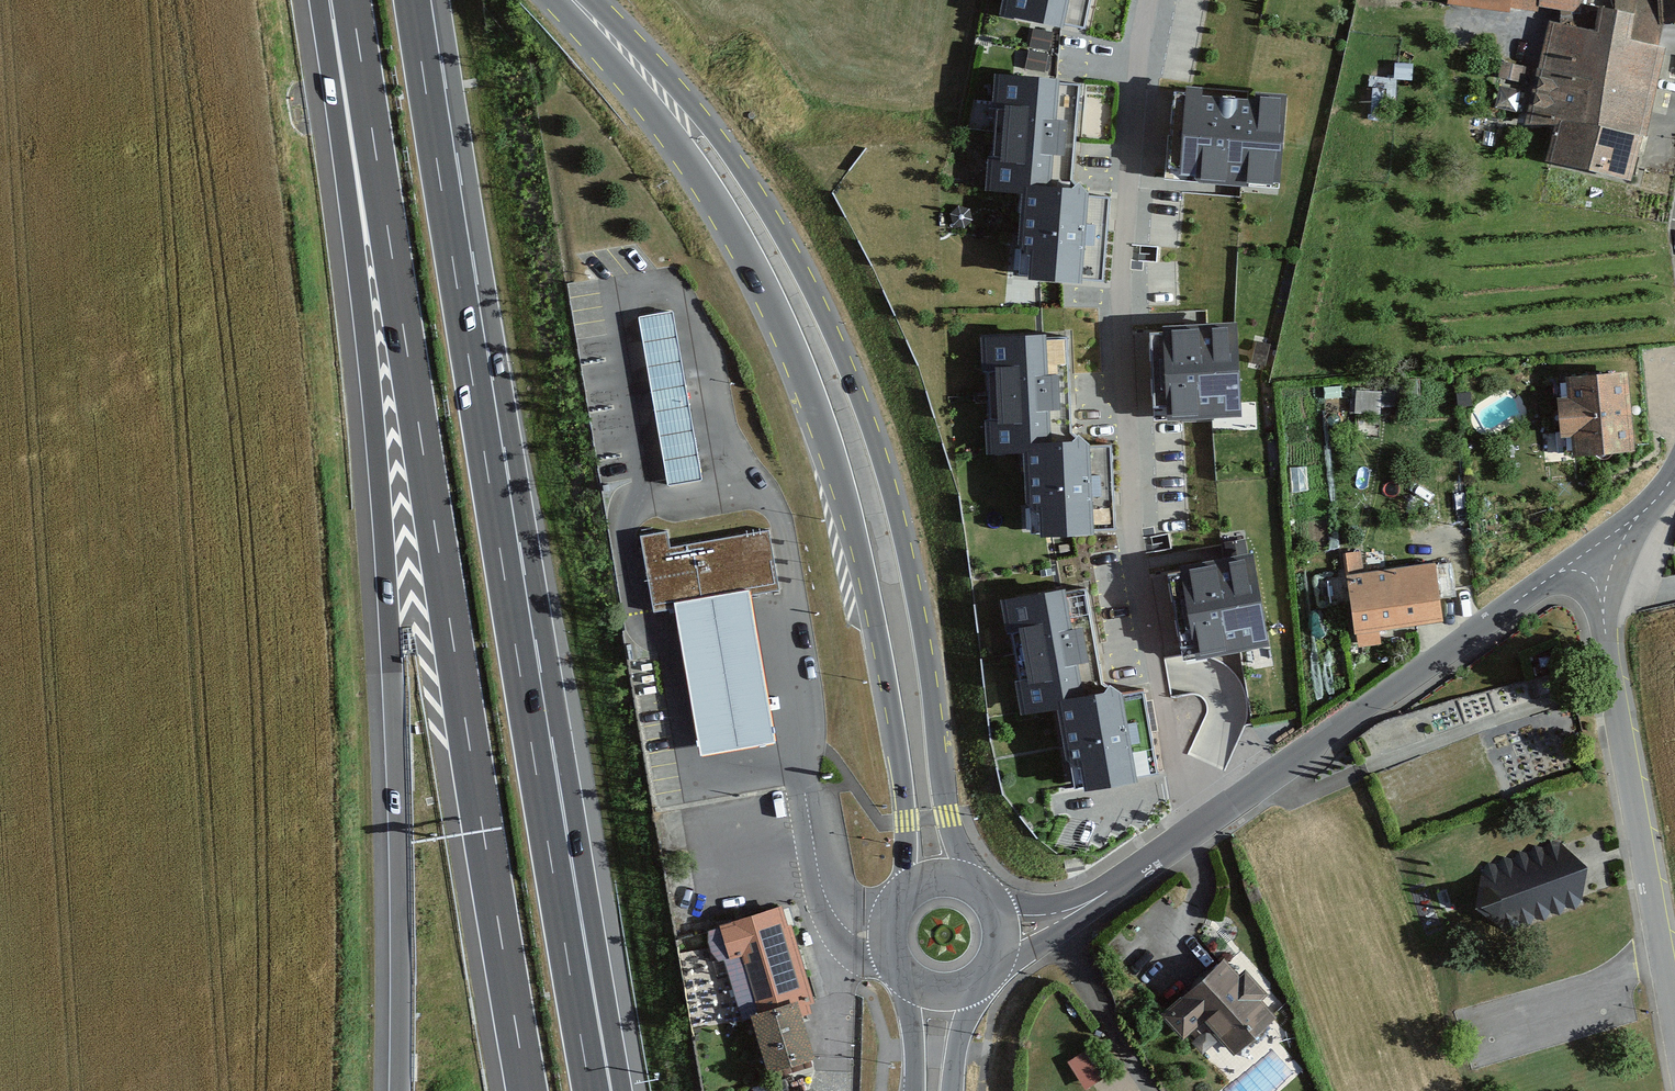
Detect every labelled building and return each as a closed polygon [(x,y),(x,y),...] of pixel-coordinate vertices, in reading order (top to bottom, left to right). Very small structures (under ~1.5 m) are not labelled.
[(999,18),(1063,33),(1070,0),(1003,0),(999,18)] [(1447,6),(1510,15),(1511,9),(1512,0),(1447,0),(1447,6)] [(1511,9),(1538,13),(1539,9),(1540,0),(1512,0),(1511,9)] [(1582,0),(1540,0),(1539,9),(1580,15),(1582,0)] [(1667,27),(1674,26),(1674,0),(1665,0),(1667,27)] [(1556,126),(1549,167),(1632,184),(1665,52),(1630,44),(1635,20),(1599,13),(1594,36),(1550,24),(1524,128),(1556,126)] [(1499,77),(1525,83),(1529,66),(1503,61),(1499,77)] [(994,79),(986,193),(1023,196),(1054,198),(1062,83),(994,79)] [(1287,102),(1186,94),(1179,182),(1280,190),(1287,102)] [(1023,196),(1017,283),(1081,287),(1087,200),(1054,198),(1023,196)] [(675,322),(639,329),(669,494),(705,487),(675,322)] [(1236,332),(1163,336),(1168,425),(1241,421),(1236,332)] [(985,342),(991,458),(1026,456),(1051,455),(1046,339),(985,342)] [(1641,448),(1637,367),(1566,371),(1571,452),(1641,448)] [(1026,456),(1031,540),(1093,537),(1089,453),(1051,455),(1026,456)] [(664,537),(633,544),(653,630),(672,626),(703,765),(767,751),(741,596),(774,586),(764,539),(669,560),(664,537)] [(1254,546),(1180,558),(1195,651),(1269,639),(1254,546)] [(1438,561),(1355,572),(1363,629),(1446,618),(1438,561)] [(1004,593),(1024,707),(1058,696),(1083,682),(1065,582),(1004,593)] [(1058,696),(1074,787),(1138,776),(1121,679),(1110,672),(1104,678),(1083,682),(1058,696)] [(1580,838),(1481,876),(1504,933),(1602,895),(1590,862),(1580,838)] [(787,902),(708,924),(734,1016),(754,1010),(770,1068),(813,1056),(798,1003),(814,999),(787,902)] [(1222,964),(1164,1016),(1227,1085),(1284,1033),(1222,964)] [(1070,1059),(1085,1086),(1104,1076),(1088,1048),(1070,1059)]
